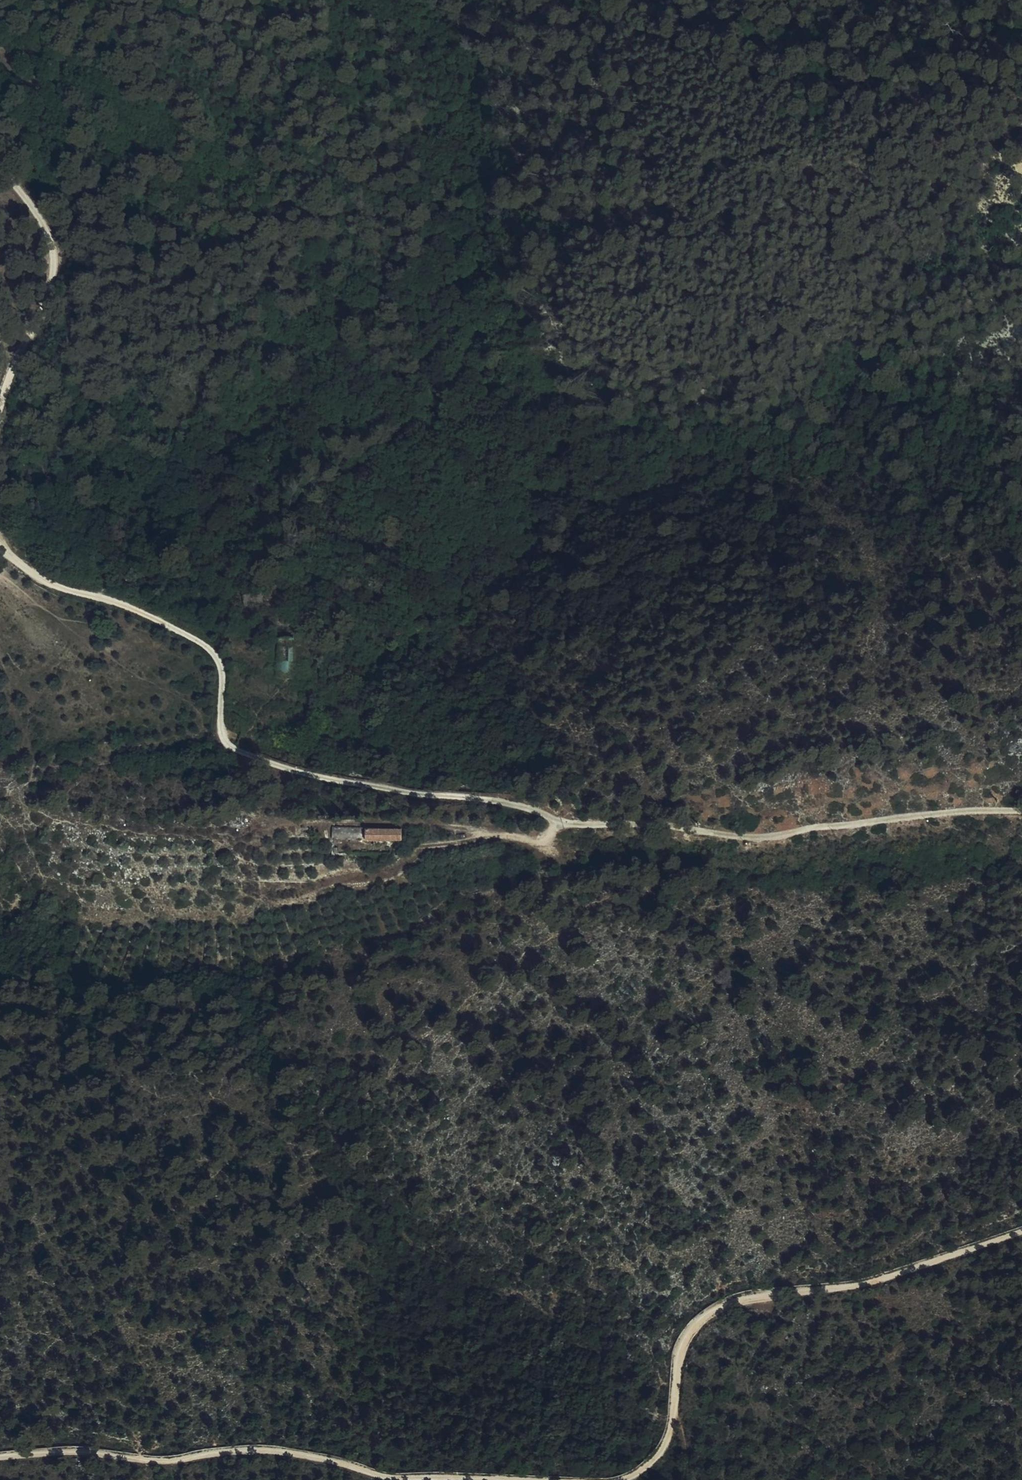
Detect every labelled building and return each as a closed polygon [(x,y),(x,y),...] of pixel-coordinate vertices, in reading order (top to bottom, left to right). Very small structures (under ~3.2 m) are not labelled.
[(263,590),(244,592),(245,603),(264,602),(263,590)] [(288,672),(291,661),(279,658),(277,669),(288,672)] [(404,822),(331,820),(330,835),(403,835),(404,822)]
